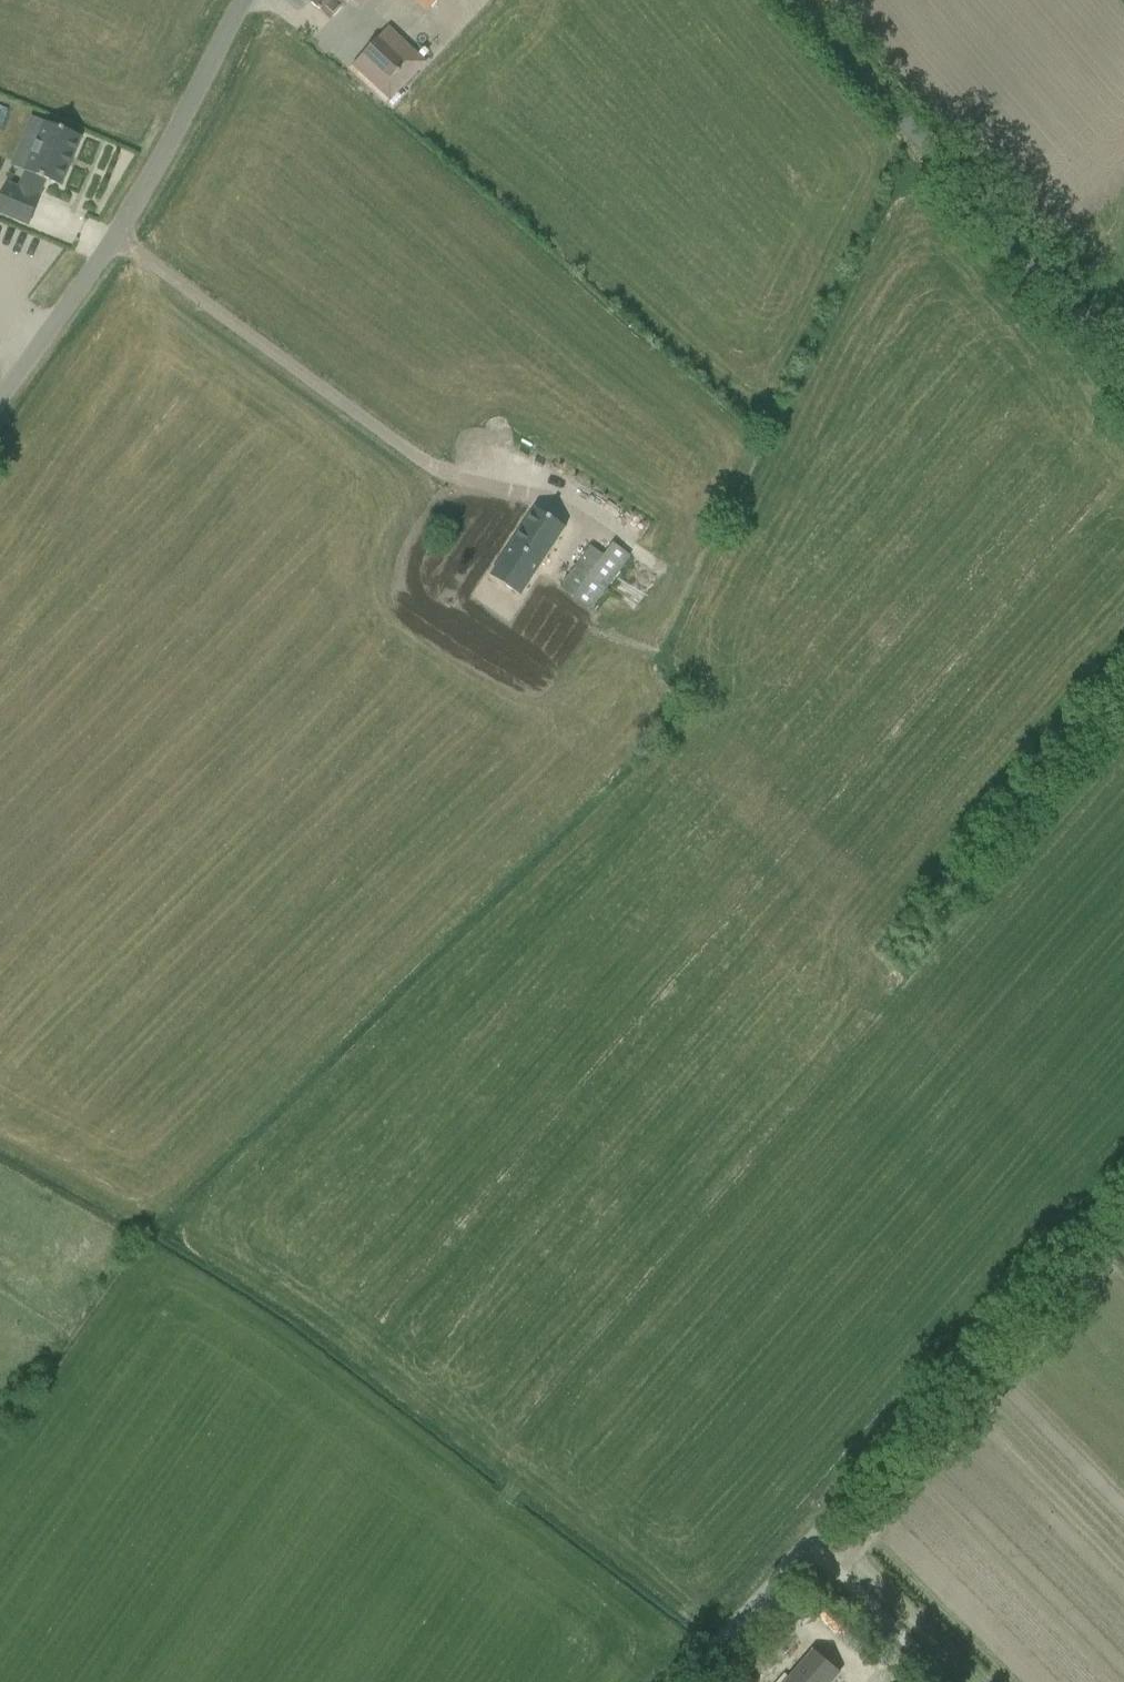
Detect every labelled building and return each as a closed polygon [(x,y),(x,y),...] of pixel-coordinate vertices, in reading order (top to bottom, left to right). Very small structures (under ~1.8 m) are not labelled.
[(310,2),(331,21),(351,0),(312,0),(310,2)] [(429,11),(439,0),(417,0),(429,11)] [(390,80),(406,64),(379,39),(363,57),(390,80)] [(82,138),(45,122),(18,187),(6,183),(0,198),(0,215),(30,227),(42,197),(40,196),(46,181),(61,187),(82,138)] [(550,582),(537,575),(538,573),(569,527),(539,508),(494,576),(536,603),(550,582)] [(560,591),(584,608),(591,613),(605,594),(630,558),(612,545),(603,558),(590,548),(560,591)] [(830,1666),(813,1652),(787,1681),(835,1681),(840,1676),(830,1666)]
